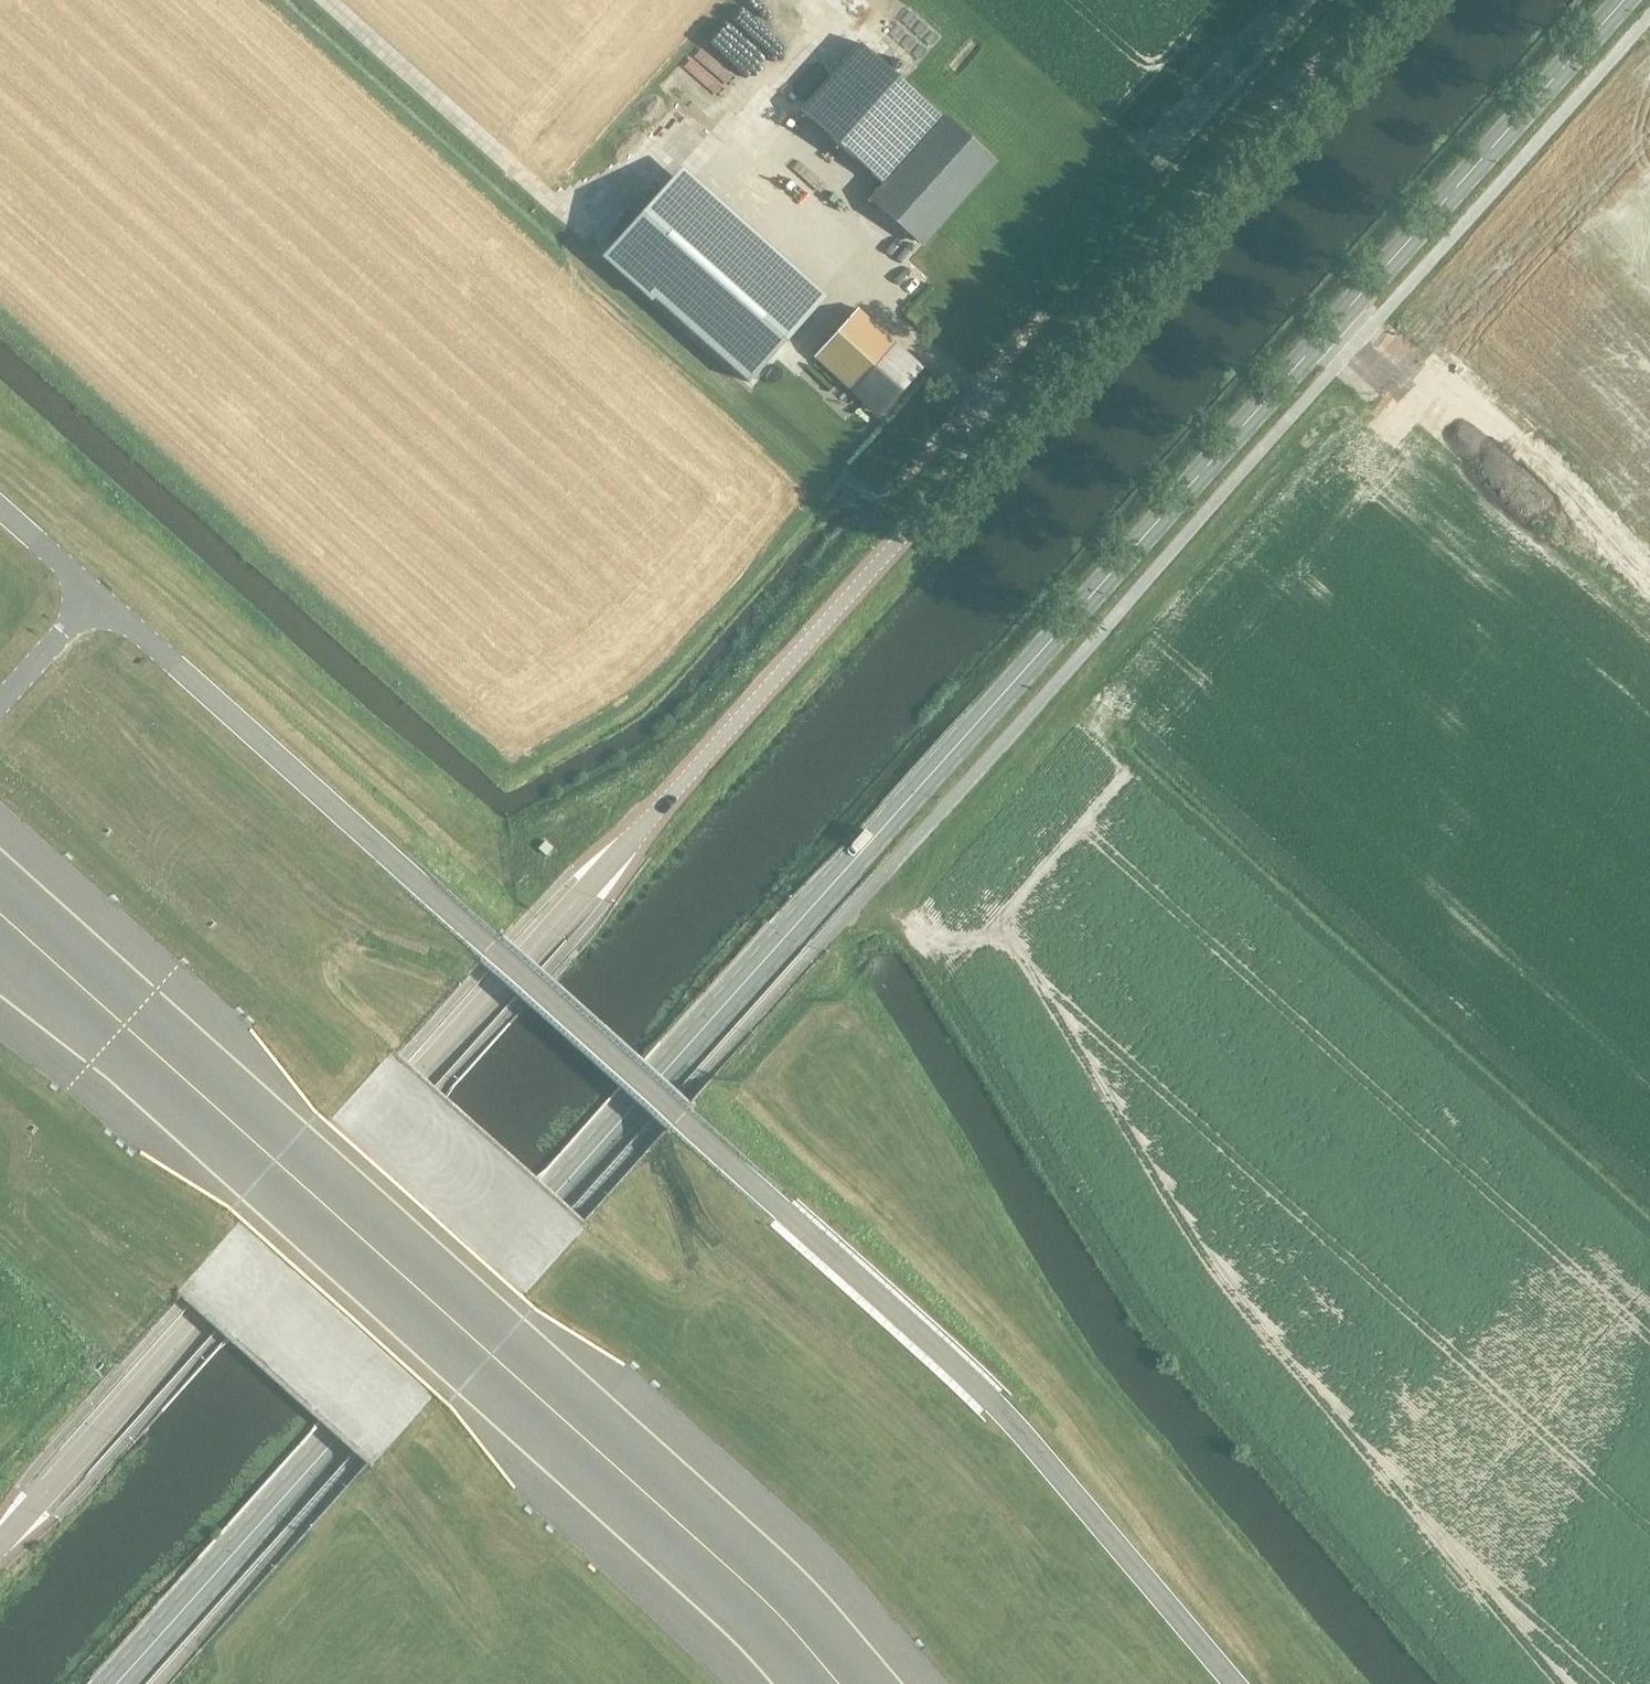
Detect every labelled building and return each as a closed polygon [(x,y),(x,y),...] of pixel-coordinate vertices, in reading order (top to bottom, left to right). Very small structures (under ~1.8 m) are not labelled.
[(745,28),(725,50),(759,81),(779,60),(745,28)] [(907,82),(862,42),(798,113),(880,187),(868,200),(922,248),(996,165),(907,82)] [(664,186),(605,253),(749,382),(809,316),(807,314),(664,186)] [(876,413),(920,366),(858,310),(815,357),(876,413)]
